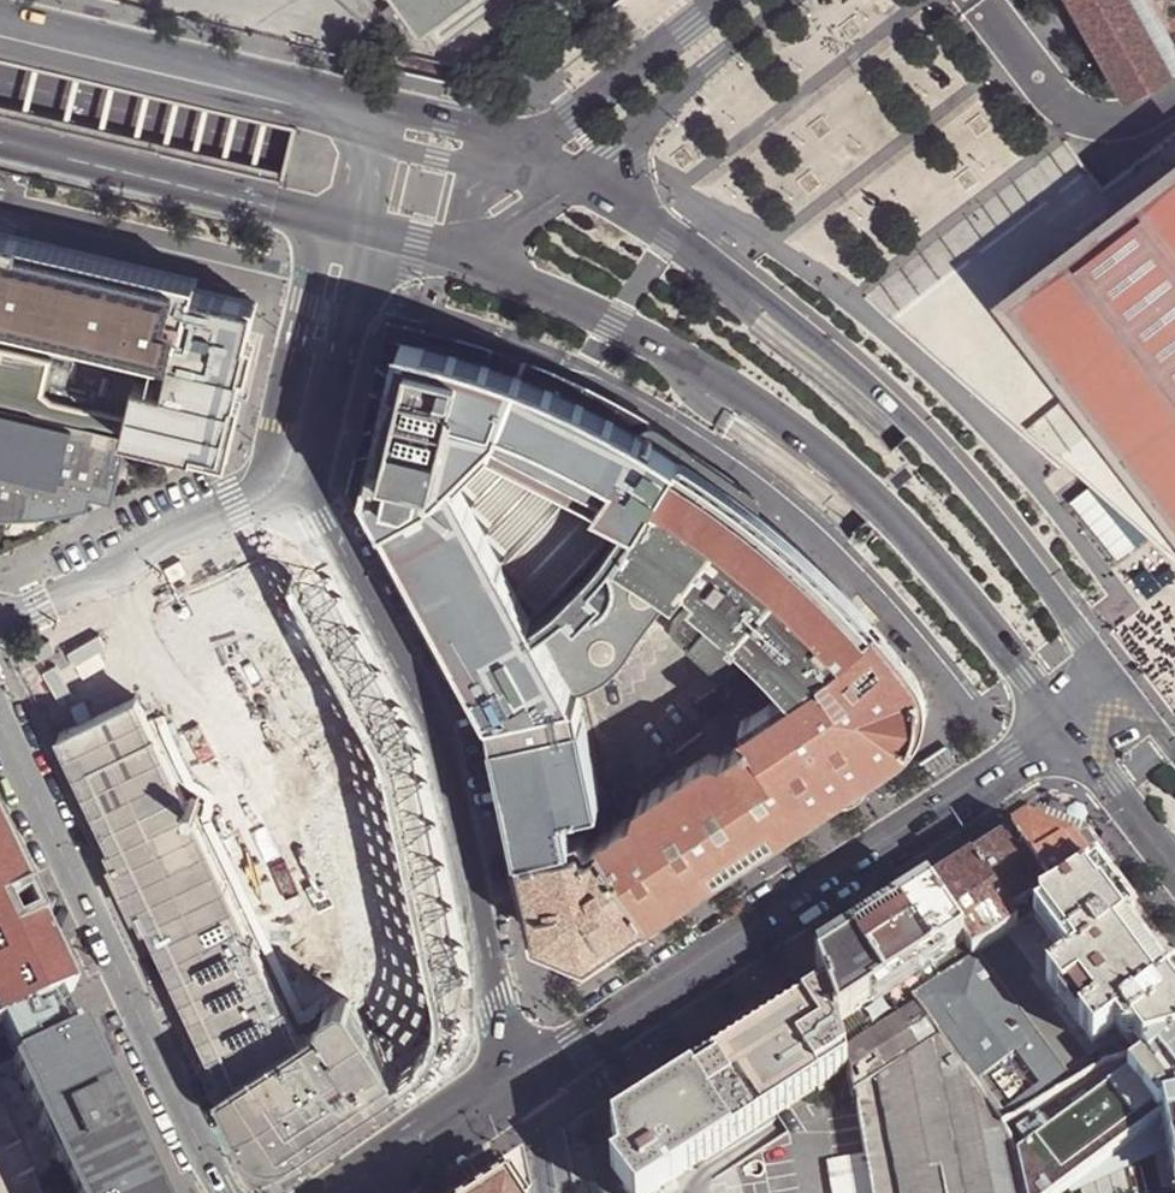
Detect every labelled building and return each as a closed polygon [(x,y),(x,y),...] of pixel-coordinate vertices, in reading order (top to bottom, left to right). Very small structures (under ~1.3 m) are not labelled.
[(421,39),(472,0),(392,0),(421,39)] [(1080,5),(1130,95),(1164,76),(1174,71),(1174,48),(1174,46),(1163,53),(1133,0),(1077,0),(1080,5)] [(1163,53),(1174,46),(1174,48),(1174,45),(1150,0),(1133,0),(1163,53)] [(1016,289),(996,305),(1004,316),(1007,314),(1093,426),(1174,532),(1174,167),(1153,184),(1144,191),(1138,195),(1115,213),(1100,225),(1087,235),(1075,244),(1068,249),(1063,253),(1016,289)] [(181,325),(184,326),(194,290),(196,291),(198,281),(0,234),(0,316),(144,351),(145,349),(152,318),(181,325)] [(234,399),(241,372),(257,305),(225,298),(196,291),(194,290),(184,326),(181,325),(174,356),(167,388),(137,381),(135,387),(124,435),(195,452),(197,445),(222,450),(234,399)] [(145,349),(174,356),(181,325),(152,318),(145,349)] [(577,695),(621,553),(679,459),(673,454),(634,430),(626,425),(588,404),(546,385),(499,367),(450,352),(402,341),(367,488),(374,502),(404,556),(427,598),(476,689),(490,713),(577,695)] [(124,435),(135,387),(0,354),(0,406),(124,435)] [(241,372),(234,399),(236,400),(243,373),(241,372)] [(0,409),(0,512),(17,512),(39,510),(46,485),(111,498),(126,439),(0,409)] [(684,578),(742,503),(715,483),(679,459),(621,553),(675,591),(684,578)] [(761,517),(742,503),(684,578),(699,589),(742,621),(752,611),(789,635),(839,590),(832,582),(798,548),(773,527),(761,517)] [(675,591),(621,553),(577,695),(594,687),(611,675),(626,659),(634,645),(674,592),(675,591)] [(246,643),(311,612),(292,576),(278,584),(262,555),(39,661),(70,727),(135,697),(246,643)] [(674,592),(689,603),(699,589),(684,578),(675,591),(674,592)] [(853,605),(839,590),(789,635),(752,611),(742,621),(699,589),(689,603),(676,621),(674,624),(673,632),(677,638),(720,678),(752,713),(825,662),(826,663),(874,629),(853,605)] [(374,723),(372,724),(311,612),(246,643),(318,777),(324,806),(302,810),(296,817),(303,849),(311,853),(334,848),(365,997),(352,1006),(350,1007),(347,1001),(339,1000),(323,1010),(321,1018),(324,1023),(297,1041),(226,1087),(222,1089),(241,1129),(246,1137),(257,1146),(270,1150),(284,1150),(289,1149),(295,1144),(345,1112),(374,1093),(377,1091),(392,1082),(394,1080),(404,1074),(417,1063),(424,1053),(429,1046),(437,1027),(438,1027),(440,1017),(441,997),(390,755),(387,746),(374,723)] [(900,660),(874,629),(826,663),(825,662),(752,713),(739,722),(747,733),(751,740),(746,743),(719,760),(718,759),(708,756),(637,802),(636,811),(637,814),(618,825),(670,903),(774,836),(897,756),(903,752),(914,740),(921,725),(923,709),(921,693),(914,678),(900,660)] [(715,690),(694,704),(708,724),(729,710),(715,690)] [(490,713),(513,822),(565,811),(588,806),(590,806),(596,801),(598,794),(577,695),(490,713)] [(116,862),(117,865),(173,840),(173,838),(191,817),(188,810),(195,807),(197,803),(195,798),(190,798),(184,801),(135,697),(70,727),(57,733),(111,847),(109,848),(116,862)] [(751,740),(747,733),(742,737),(746,743),(751,740)] [(947,744),(921,760),(930,775),(957,759),(947,744)] [(587,956),(670,903),(618,825),(607,833),(587,846),(582,837),(572,840),(565,811),(513,822),(515,834),(537,935),(587,956)] [(1090,839),(1042,816),(1027,825),(1048,837),(1073,844),(1086,862),(1092,859),(1101,853),(1090,839)] [(125,882),(136,906),(192,879),(193,881),(221,880),(206,847),(191,817),(173,838),(173,840),(117,865),(120,871),(125,882)] [(1027,825),(1013,835),(1056,900),(1095,874),(1090,868),(1086,862),(1073,844),(1048,837),(1027,825)] [(989,851),(973,862),(1017,928),(1039,912),(1043,910),(1056,900),(1013,835),(989,851)] [(73,991),(0,837),(0,1026),(1,1025),(57,998),(73,991)] [(978,955),(1017,928),(973,862),(947,878),(929,890),(964,944),(974,957),(978,955)] [(1095,874),(1056,900),(1043,910),(1039,912),(1040,919),(1051,935),(1053,938),(1065,953),(1074,965),(1046,985),(1060,1005),(1063,1004),(1080,1027),(1078,1029),(1092,1050),(1119,1029),(1142,1059),(1174,1050),(1174,985),(1133,926),(1109,893),(1100,881),(1095,874)] [(147,921),(226,1087),(297,1041),(221,880),(193,881),(192,879),(136,906),(144,922),(147,921)] [(828,991),(841,1027),(903,984),(964,944),(929,890),(895,912),(845,945),(818,963),(828,991)] [(1040,919),(1039,912),(1017,928),(978,955),(1074,1088),(1102,1070),(1119,1066),(1142,1059),(1119,1029),(1092,1050),(1078,1029),(1080,1027),(1063,1004),(1060,1005),(1046,985),(1074,965),(1065,953),(1055,959),(1051,961),(1047,959),(1043,954),(1042,949),(1044,944),(1053,938),(1051,935),(1040,919)] [(1065,953),(1053,938),(1044,944),(1042,949),(1043,954),(1047,959),(1051,961),(1055,959),(1065,953)] [(974,957),(964,944),(903,984),(920,1008),(1002,1133),(1074,1088),(978,955),(974,957)] [(920,1008),(903,984),(841,1027),(850,1061),(856,1096),(918,1058),(920,1053),(920,1048),(902,1019),(920,1008)] [(656,1192),(740,1135),(850,1061),(841,1027),(828,991),(798,1011),(746,1045),(707,1070),(686,1084),(634,1118),(613,1132),(614,1137),(620,1166),(614,1170),(625,1187),(628,1192),(654,1192),(656,1192)] [(57,998),(1,1025),(18,1062),(73,1037),(57,998)] [(856,1096),(871,1192),(1021,1192),(1009,1143),(1002,1133),(920,1008),(902,1019),(920,1048),(920,1053),(918,1058),(856,1096)] [(78,1035),(73,1037),(18,1062),(13,1065),(39,1120),(36,1122),(56,1166),(60,1164),(73,1192),(153,1192),(78,1035)] [(1142,1059),(1119,1066),(1102,1070),(1074,1088),(1002,1133),(1009,1143),(1021,1192),(1064,1192),(1069,1189),(1071,1192),(1081,1192),(1172,1150),(1174,1163),(1174,1050),(1142,1059)] [(740,1135),(656,1192),(654,1192),(871,1192),(856,1096),(850,1061),(740,1135)] [(514,1161),(503,1169),(466,1192),(519,1192),(514,1161)]
